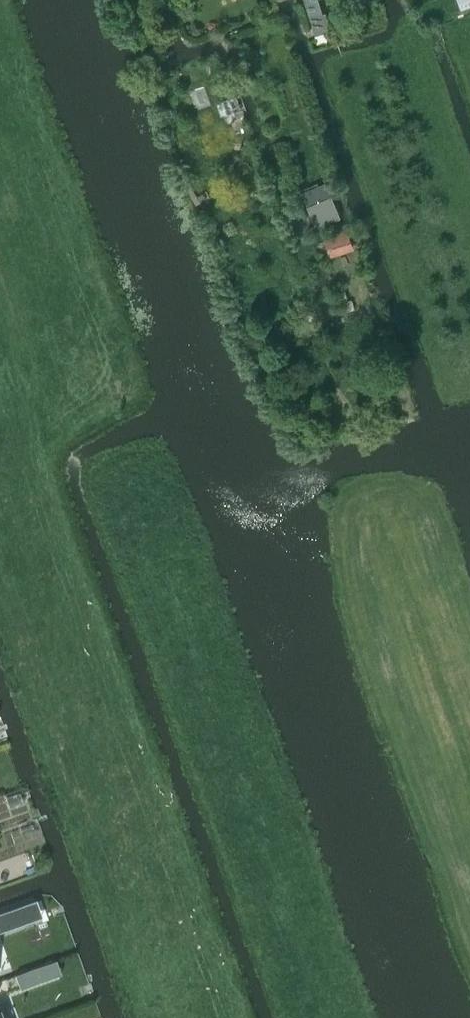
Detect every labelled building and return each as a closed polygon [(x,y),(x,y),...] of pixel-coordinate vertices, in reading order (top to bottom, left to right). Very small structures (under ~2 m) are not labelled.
[(216,101),(225,127),(246,119),(236,94),(216,101)] [(341,217),(327,181),(303,191),(317,227),(341,217)] [(345,231),(323,239),(329,257),(351,250),(345,231)] [(0,912),(0,925),(34,913),(31,902),(0,912)]
